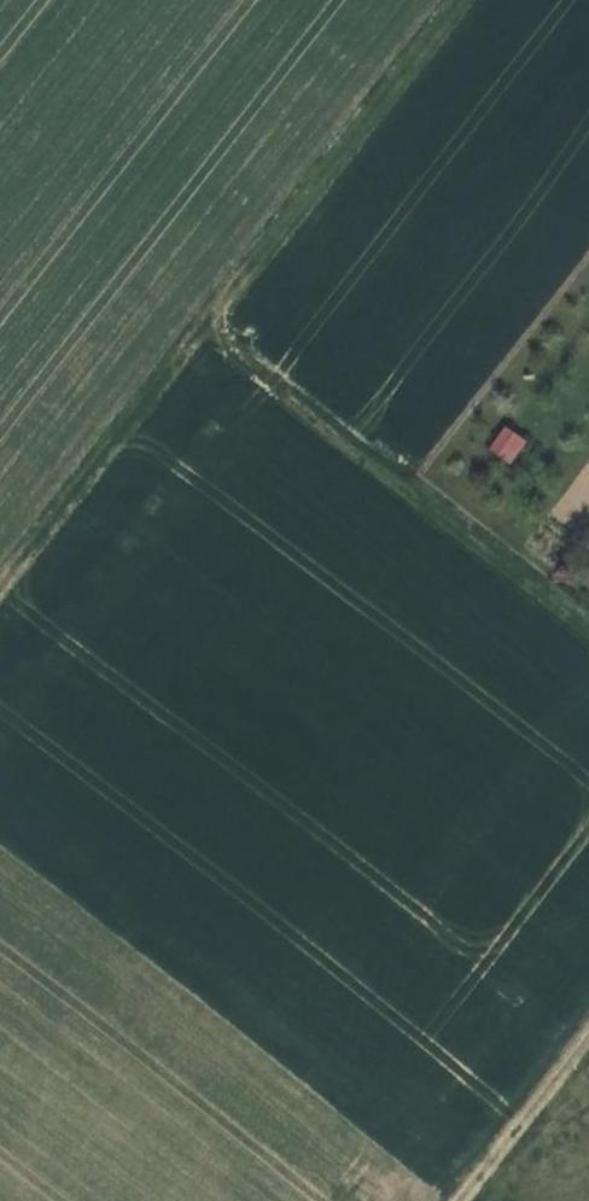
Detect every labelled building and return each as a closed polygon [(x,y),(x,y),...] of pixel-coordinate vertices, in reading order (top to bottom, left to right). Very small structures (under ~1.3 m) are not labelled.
[(505,424),(486,447),(508,464),(526,441),(505,424)]
